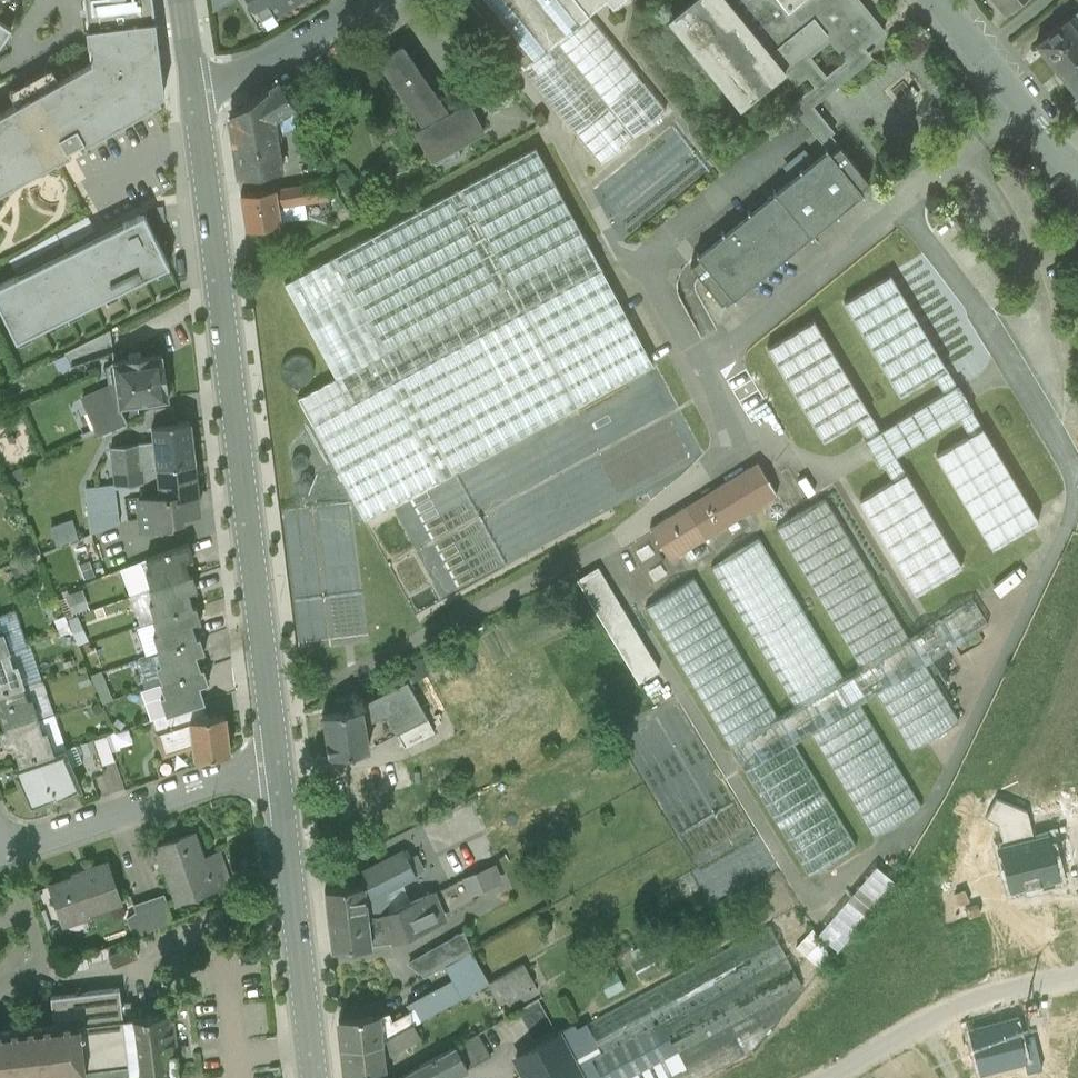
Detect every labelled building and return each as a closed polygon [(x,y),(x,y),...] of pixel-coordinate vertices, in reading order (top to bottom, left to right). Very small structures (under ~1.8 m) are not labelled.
[(70,152),(68,149),(167,93),(155,0),(87,0),(94,60),(0,115),(0,191),(70,152)] [(213,12),(233,0),(211,0),(213,12)] [(261,16),(271,10),(273,14),(295,0),(251,0),(261,16)] [(526,70),(590,17),(576,0),(469,0),(526,70)] [(590,17),(608,3),(614,10),(627,0),(626,0),(576,0),(590,17)] [(668,21),(740,109),(786,71),(796,84),(808,76),(815,86),(826,77),(809,57),(830,41),(847,61),(882,30),(857,0),(694,0),(668,21)] [(1005,8),(1015,0),(999,0),(1005,8)] [(1068,19),(1067,19),(1036,44),(1058,72),(1077,56),(1077,21),(1073,15),(1068,19)] [(666,111),(590,17),(526,70),(602,163),(666,111)] [(12,28),(0,20),(0,46),(12,28)] [(438,96),(402,45),(379,61),(424,124),(415,129),(431,157),(483,128),(468,100),(463,103),(446,90),(438,96)] [(1058,72),(1077,97),(1077,56),(1058,72)] [(279,82),(232,112),(229,119),(238,176),(282,170),(277,137),(274,119),(294,105),(279,82)] [(274,119),(277,137),(303,133),(294,105),(274,119)] [(827,150),(698,256),(700,258),(691,266),(721,303),(731,295),(733,298),(862,192),(859,189),(868,182),(839,146),(830,153),(827,150)] [(536,147),(285,283),(350,404),(601,268),(536,147)] [(326,180),(241,194),(246,228),(280,223),(277,204),(282,205),(329,197),(326,180)] [(17,338),(166,263),(141,213),(0,284),(0,305),(17,338)] [(52,232),(57,242),(78,232),(73,222),(52,232)] [(350,404),(312,425),(364,519),(652,363),(601,268),(350,404)] [(961,565),(895,456),(959,418),(969,435),(936,455),(991,548),(1038,519),(890,275),(844,303),(900,395),(933,375),(943,392),(880,431),(814,321),(767,349),(823,442),(857,421),(867,439),(864,440),(879,466),(882,464),(893,481),(859,501),(915,594),(961,565)] [(110,330),(72,348),(80,363),(113,352),(110,330)] [(116,383),(97,391),(101,400),(86,407),(97,433),(127,419),(120,404),(168,397),(167,394),(172,390),(170,381),(165,377),(161,353),(113,360),(113,363),(103,364),(105,378),(115,376),(116,383)] [(174,406),(150,409),(145,411),(147,428),(152,427),(152,425),(176,422),(174,406)] [(176,422),(152,425),(152,427),(154,442),(140,444),(142,468),(195,462),(190,421),(176,422)] [(140,444),(111,447),(114,473),(142,468),(140,444)] [(195,462),(142,468),(143,482),(159,481),(160,494),(160,495),(196,491),(198,490),(195,462)] [(758,463),(685,507),(704,539),(777,495),(758,463)] [(142,468),(114,473),(115,484),(115,486),(143,482),(142,468)] [(115,484),(86,487),(88,502),(117,499),(115,486),(115,484)] [(196,491),(160,495),(160,494),(138,496),(142,529),(155,527),(169,522),(168,520),(177,519),(181,513),(195,512),(198,511),(196,491)] [(908,638),(825,499),(776,528),(860,667),(908,638)] [(685,507),(650,528),(669,560),(704,539),(685,507)] [(47,523),(52,544),(75,537),(69,517),(47,523)] [(843,677),(759,538),(711,567),(795,706),(843,677)] [(188,543),(146,559),(150,570),(146,572),(151,588),(151,589),(190,576),(190,575),(185,561),(193,558),(188,543)] [(659,669),(598,567),(577,580),(638,681),(659,669)] [(190,576),(151,589),(151,588),(149,589),(154,602),(149,603),(155,619),(155,620),(193,607),(188,592),(197,589),(192,575),(190,575),(190,576)] [(779,716),(695,577),(645,608),(730,747),(779,716)] [(193,607),(155,620),(155,619),(153,620),(157,633),(153,634),(158,651),(159,651),(197,639),(197,638),(192,623),(201,620),(196,606),(193,607)] [(9,652),(9,653),(10,652),(3,632),(0,633),(0,655),(9,652)] [(197,639),(159,651),(158,651),(157,651),(161,664),(157,665),(162,682),(163,682),(201,670),(201,669),(195,653),(204,650),(200,637),(197,638),(197,639)] [(795,706),(779,716),(730,747),(744,771),(793,741),(810,731),(858,702),(875,692),(924,662),(908,638),(860,667),(843,677),(795,706)] [(0,655),(0,693),(23,685),(24,686),(25,686),(17,664),(13,665),(9,653),(9,652),(0,655)] [(924,662),(875,692),(910,749),(958,720),(924,662)] [(201,670),(163,682),(162,682),(160,682),(165,695),(160,696),(166,714),(205,702),(199,685),(208,682),(203,668),(201,669),(201,670)] [(0,693),(0,715),(4,729),(5,730),(38,718),(38,719),(39,719),(32,697),(28,699),(24,686),(23,685),(0,693)] [(416,723),(396,688),(377,697),(386,713),(398,732),(401,731),(416,723)] [(362,709),(322,715),(328,753),(368,747),(365,723),(386,713),(377,697),(361,705),(362,709)] [(921,806),(858,702),(810,731),(873,835),(921,806)] [(225,715),(190,720),(190,722),(157,732),(164,754),(193,745),(195,757),(230,753),(225,715)] [(5,730),(4,729),(0,730),(0,735),(4,746),(13,743),(20,764),(38,758),(54,752),(46,731),(42,732),(38,719),(38,718),(5,730)] [(416,723),(401,731),(409,746),(435,732),(427,718),(416,723)] [(107,736),(94,740),(102,764),(115,760),(107,736)] [(856,845),(793,741),(744,771),(807,875),(856,845)] [(54,752),(38,758),(54,797),(55,799),(80,788),(63,749),(54,752)] [(20,764),(13,766),(30,807),(54,797),(38,758),(20,764)] [(1006,846),(1033,839),(1027,814),(998,801),(989,817),(1001,821),(1006,846)] [(194,833),(145,849),(153,870),(165,866),(177,901),(229,883),(221,859),(205,865),(194,833)] [(1009,892),(1058,880),(1047,836),(1033,839),(1006,846),(998,848),(1009,892)] [(403,850),(361,872),(362,885),(364,885),(366,901),(414,876),(416,875),(409,862),(403,850)] [(428,853),(409,862),(416,875),(435,865),(428,853)] [(108,861),(85,870),(86,873),(50,885),(62,918),(86,910),(86,913),(121,901),(108,861)] [(876,865),(818,933),(837,949),(895,882),(876,865)] [(490,867),(463,878),(470,894),(497,883),(490,867)] [(414,876),(366,901),(364,885),(362,885),(324,890),(328,919),(367,915),(382,915),(384,914),(421,898),(414,876)] [(382,915),(367,915),(328,919),(332,949),(391,941),(443,919),(432,893),(421,898),(384,914),(382,915)] [(164,896),(149,901),(158,926),(172,920),(164,896)] [(158,926),(149,901),(135,906),(143,932),(158,926)] [(888,912),(859,939),(866,947),(895,920),(888,912)] [(575,1029),(592,1062),(601,1077),(698,1077),(749,1051),(801,986),(768,925),(575,1029)] [(432,973),(440,968),(471,951),(464,937),(424,959),(432,973)] [(820,940),(807,957),(822,969),(832,958),(820,940)] [(409,1010),(413,1024),(459,999),(479,989),(489,983),(471,951),(440,968),(447,981),(407,1004),(409,1010)] [(498,978),(507,995),(537,979),(528,962),(498,978)] [(51,997),(54,1026),(0,1033),(0,1077),(16,1077),(60,1072),(61,1077),(178,1077),(179,1077),(177,1056),(177,1053),(185,1051),(184,1045),(176,1045),(172,1012),(143,1015),(143,1016),(123,1019),(120,989),(51,997)] [(479,989),(459,999),(463,1008),(483,997),(479,989)] [(379,1015),(340,1020),(343,1046),(382,1042),(413,1024),(409,1010),(392,1019),(388,1012),(379,1015)] [(970,1031),(980,1071),(1024,1060),(1019,1039),(1014,1020),(970,1031)] [(382,1042),(343,1046),(346,1073),(385,1068),(384,1057),(420,1037),(413,1024),(382,1042)] [(561,1041),(576,1070),(592,1062),(575,1029),(573,1027),(544,1042),(547,1048),(561,1041)] [(490,1056),(478,1033),(467,1039),(480,1061),(490,1056)] [(1032,1035),(1019,1039),(1024,1060),(1027,1073),(1041,1069),(1032,1035)] [(480,1061),(467,1039),(456,1045),(469,1068),(480,1061)] [(561,1041),(547,1048),(562,1077),(576,1070),(561,1041)] [(516,1056),(528,1077),(560,1077),(562,1077),(547,1048),(544,1042),(516,1056)] [(469,1068),(456,1045),(395,1077),(449,1077),(469,1068)] [(592,1062),(576,1070),(580,1077),(601,1077),(592,1062)]
